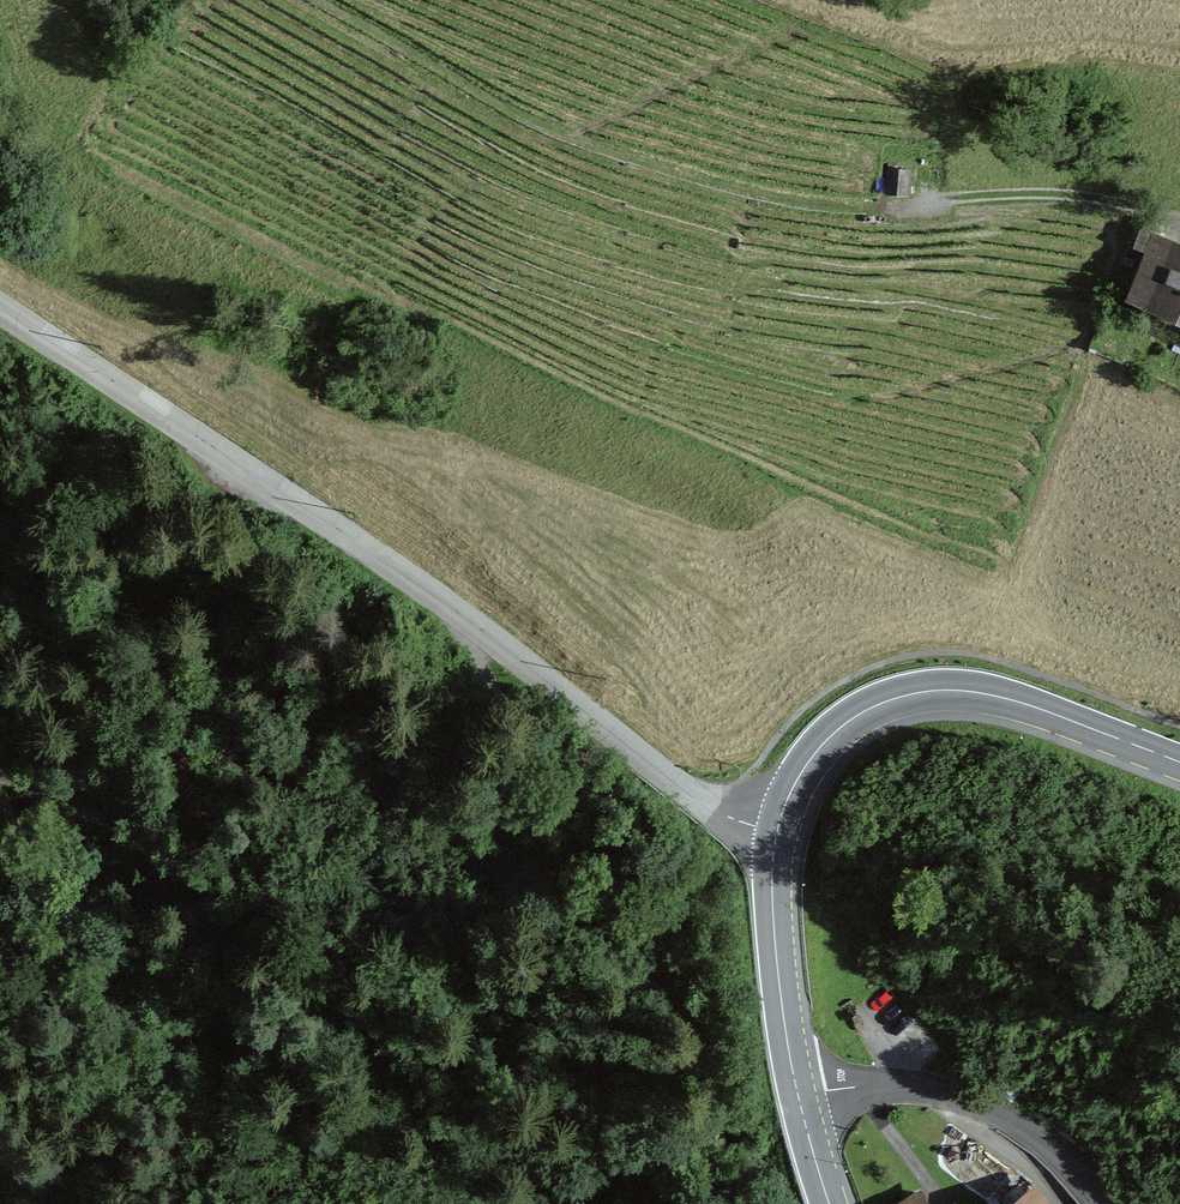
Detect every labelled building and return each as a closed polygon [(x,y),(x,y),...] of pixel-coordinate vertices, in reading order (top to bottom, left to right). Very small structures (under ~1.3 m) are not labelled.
[(912,169),(886,167),(883,194),(910,196),(912,169)] [(1141,228),(1132,249),(1144,253),(1123,304),(1179,327),(1179,244),(1141,228)] [(999,1203),(1057,1203),(1035,1176),(999,1203)] [(921,1186),(890,1203),(944,1203),(941,1199),(932,1203),(921,1186)]
